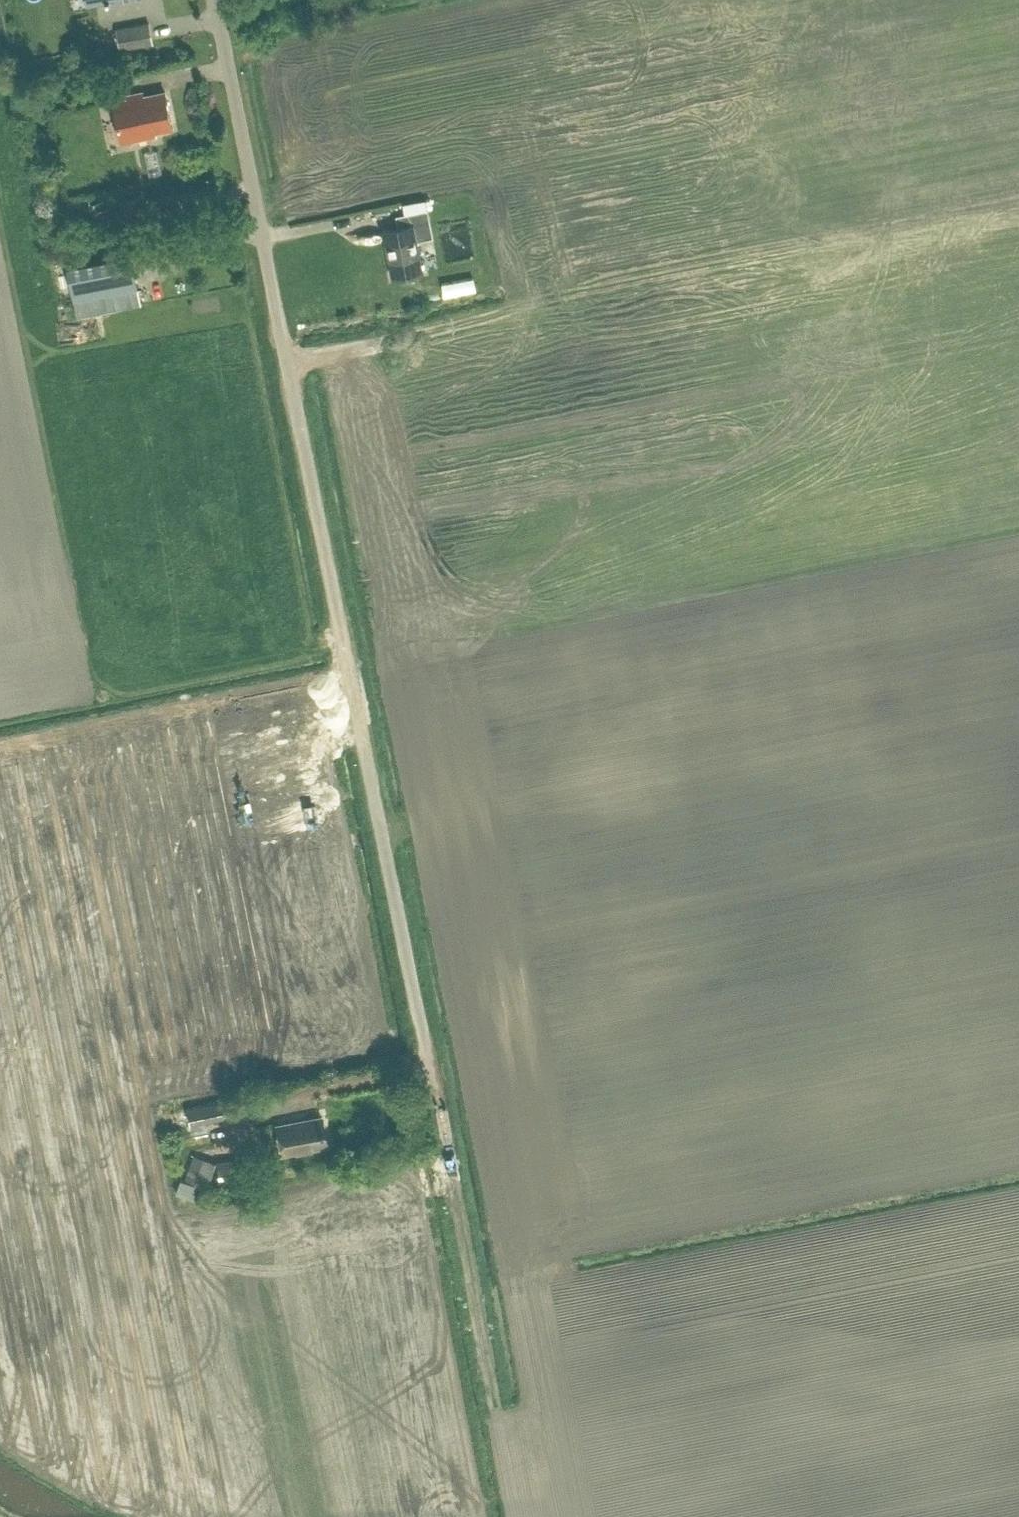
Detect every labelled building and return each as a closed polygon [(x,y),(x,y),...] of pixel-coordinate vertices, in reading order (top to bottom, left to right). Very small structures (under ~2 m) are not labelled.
[(122,48),(155,42),(151,21),(119,27),(122,48)] [(146,94),(145,90),(114,96),(124,141),(157,134),(156,129),(172,126),(164,90),(146,94)] [(89,96),(89,108),(109,107),(108,95),(89,96)] [(392,227),(383,229),(393,276),(423,270),(417,239),(434,236),(428,208),(426,200),(396,206),(398,213),(400,225),(392,227)] [(138,289),(132,256),(69,269),(75,302),(138,289)] [(189,1108),(192,1123),(231,1115),(228,1100),(189,1108)] [(285,1152),(329,1143),(324,1116),(279,1124),(285,1152)] [(222,1181),(258,1177),(256,1155),(219,1159),(222,1181)] [(172,1183),(187,1188),(190,1177),(175,1172),(172,1183)]
